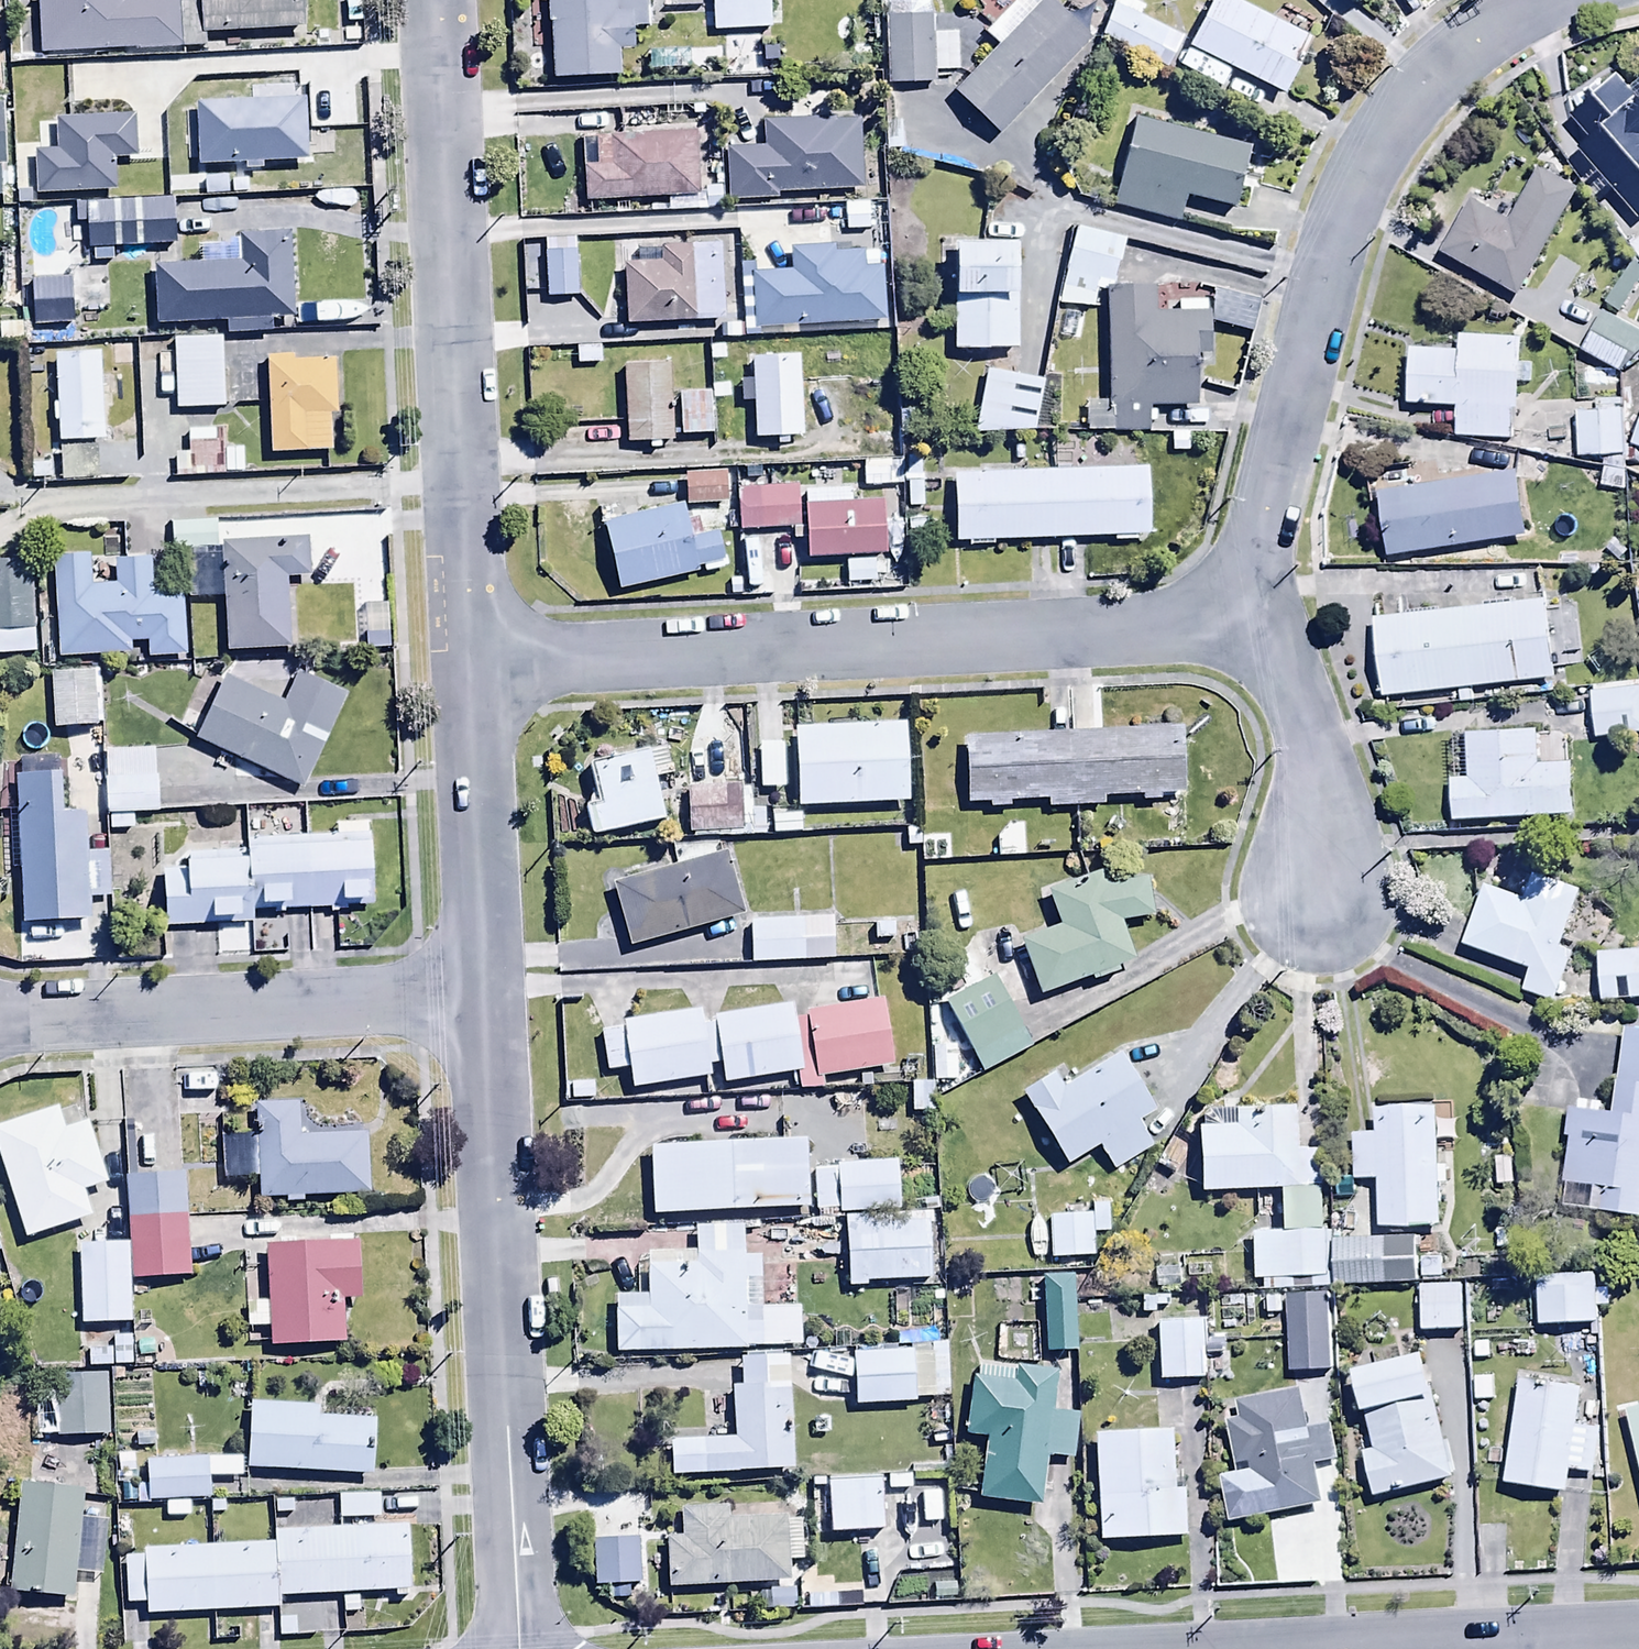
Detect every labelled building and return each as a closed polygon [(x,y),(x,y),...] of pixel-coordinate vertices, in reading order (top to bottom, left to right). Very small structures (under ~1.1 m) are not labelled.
[(179,0),(37,0),(41,59),(182,50),(179,0)] [(203,38),(303,33),(301,0),(201,0),(203,38)] [(552,83),(623,79),(622,55),(633,54),(632,34),(651,33),(649,0),(547,0),(552,83)] [(712,37),(771,35),(769,0),(711,0),(712,37)] [(888,88),(935,88),(935,76),(958,76),(958,38),(936,38),(936,17),(932,8),(922,0),(902,0),(893,4),(886,18),(888,88)] [(1091,45),(1044,0),(1018,0),(984,36),(998,50),(952,98),(997,142),(1091,45)] [(1100,41),(1169,73),(1183,42),(1141,23),(1148,8),(1131,0),(1119,0),(1100,41)] [(1187,52),(1286,99),(1313,45),(1219,0),(1212,0),(1187,52)] [(121,72),(77,73),(78,129),(148,127),(147,65),(120,65),(121,72)] [(1577,152),(1638,225),(1638,224),(1638,102),(1620,80),(1603,94),(1598,88),(1584,99),(1590,106),(1571,121),(1589,142),(1577,152)] [(306,103),(195,105),(196,168),(243,167),(243,177),(263,176),(263,165),(307,165),(306,103)] [(1251,153),(1134,119),(1109,206),(1179,226),(1186,202),(1233,216),(1251,153)] [(778,202),(778,197),(863,196),(862,125),(765,126),(765,151),(727,152),(728,203),(778,202)] [(582,140),(584,205),(698,201),(695,136),(582,140)] [(1520,302),(1579,196),(1537,173),(1509,224),(1472,204),(1442,259),(1520,302)] [(176,205),(86,206),(86,248),(177,247),(176,205)] [(866,206),(844,208),(845,234),(868,233),(866,206)] [(75,218),(55,219),(56,248),(76,248),(75,218)] [(1121,243),(1078,233),(1059,310),(1088,316),(1095,286),(1110,289),(1121,243)] [(150,268),(155,326),(226,323),(227,337),(265,335),(264,323),(292,322),(289,237),(240,239),(241,246),(201,247),(202,267),(150,268)] [(578,301),(576,242),(544,243),(546,302),(578,301)] [(1019,353),(1018,247),(954,248),(955,353),(1019,353)] [(751,277),(754,332),(884,327),(882,270),(866,271),(865,254),(837,255),(837,251),(789,253),(790,275),(751,277)] [(621,267),(625,328),(723,326),(722,252),(636,254),(636,267),(621,267)] [(1155,290),(1102,292),(1107,406),(1087,407),(1088,438),(1155,435),(1154,409),(1199,408),(1197,370),(1212,369),(1211,326),(1210,308),(1210,304),(1176,305),(1176,318),(1156,319),(1155,290)] [(1210,308),(1211,326),(1251,337),(1259,305),(1214,293),(1210,308)] [(1604,317),(1582,352),(1620,375),(1629,360),(1637,365),(1638,361),(1638,338),(1604,317)] [(223,340),(174,341),(176,414),(225,412),(223,340)] [(1409,410),(1455,412),(1453,441),(1517,444),(1519,389),(1531,389),(1532,369),(1521,368),(1522,343),(1460,340),(1459,357),(1412,355),(1409,410)] [(100,355),(54,358),(59,446),(104,444),(100,355)] [(289,358),(269,358),(271,458),(333,456),(332,421),(338,421),(336,363),(290,365),(289,358)] [(800,385),(799,360),(751,362),(752,384),(740,385),(742,407),(754,406),(756,442),(803,440),(802,431),(810,431),(808,384),(800,385)] [(164,361),(144,362),(146,408),(166,407),(164,361)] [(674,446),(670,368),(623,370),(627,448),(674,446)] [(1045,388),(987,373),(975,437),(1033,436),(1045,388)] [(714,396),(680,396),(681,439),(714,439),(714,396)] [(1625,413),(1574,414),(1576,462),(1627,460),(1625,413)] [(175,457),(176,481),(217,479),(215,433),(189,434),(190,456),(175,457)] [(244,448),(225,448),(225,477),(244,477),(244,448)] [(96,449),(59,451),(62,487),(99,484),(96,449)] [(889,469),(861,471),(863,491),(891,489),(889,469)] [(955,477),(956,543),(1150,539),(1148,472),(955,477)] [(1380,491),(1388,560),(1530,543),(1521,474),(1380,491)] [(727,478),(684,479),(685,508),(727,508),(727,478)] [(798,492),(738,492),(738,533),(799,532),(798,492)] [(853,495),(804,496),(807,561),(887,558),(885,505),(853,506),(853,495)] [(603,526),(618,594),(724,570),(716,536),(691,542),(683,507),(603,526)] [(171,526),(172,555),(218,552),(217,523),(171,526)] [(220,547),(221,559),(186,561),(188,603),(223,601),(226,654),(293,651),(290,584),(312,583),(310,542),(220,547)] [(92,555),(53,557),(56,660),(128,658),(128,648),(147,647),(147,663),(188,661),(185,595),(151,596),(150,562),(113,563),(114,588),(93,589),(92,555)] [(0,564),(0,660),(39,658),(33,563),(0,564)] [(876,566),(845,566),(846,587),(876,587),(876,566)] [(1548,604),(1375,622),(1384,704),(1459,696),(1461,706),(1474,705),(1472,692),(1558,683),(1555,658),(1578,656),(1574,609),(1549,612),(1548,604)] [(98,673),(53,673),(54,737),(99,736),(98,673)] [(222,678),(193,744),(302,791),(343,698),(300,679),(288,707),(222,678)] [(1591,691),(1597,744),(1638,739),(1638,686),(1591,691)] [(906,732),(797,734),(799,813),(908,810),(906,732)] [(1099,740),(965,741),(966,809),(990,809),(990,814),(1014,814),(1014,808),(1050,808),(1050,812),(1106,812),(1106,803),(1143,803),(1143,808),(1161,807),(1161,801),(1183,801),(1182,733),(1099,734),(1099,740)] [(1452,784),(1453,829),(1576,824),(1574,768),(1563,768),(1563,761),(1551,762),(1551,769),(1539,769),(1538,735),(1467,738),(1469,783),(1452,784)] [(584,811),(592,844),(668,827),(658,782),(673,779),(667,752),(590,769),(599,808),(584,811)] [(158,754),(103,758),(109,833),(135,831),(134,819),(163,817),(158,754)] [(91,928),(86,819),(64,820),(62,782),(15,784),(21,931),(91,928)] [(687,793),(690,838),(750,835),(747,790),(687,793)] [(788,810),(772,812),(773,840),(802,839),(801,816),(788,816),(788,810)] [(166,873),(168,931),(253,927),(252,917),(374,911),(370,827),(334,828),(335,840),(247,845),(248,856),(189,859),(190,872),(166,873)] [(611,889),(629,953),(748,920),(730,856),(611,889)] [(1021,948),(1041,1001),(1134,965),(1120,927),(1154,923),(1146,885),(1110,894),(1104,878),(1047,899),(1061,933),(1021,948)] [(1485,891),(1462,951),(1530,976),(1522,996),(1556,1009),(1578,950),(1567,946),(1584,898),(1533,879),(1523,905),(1485,891)] [(748,926),(750,970),(834,966),(833,922),(748,926)] [(1601,1007),(1638,1006),(1638,953),(1599,955),(1601,1007)] [(959,997),(944,1006),(982,1077),(1032,1050),(997,984),(984,990),(967,957),(944,969),(959,997)] [(706,1100),(725,1097),(724,1089),(796,1078),(799,1098),(826,1094),(824,1084),(893,1073),(883,1007),(807,1019),(812,1061),(800,1063),(791,1008),(714,1020),(715,1029),(702,1031),(699,1015),(623,1026),(624,1034),(600,1037),(606,1077),(629,1074),(632,1095),(704,1085),(706,1100)] [(1624,1034),(1613,1121),(1569,1116),(1566,1144),(1571,1144),(1565,1190),(1592,1193),(1589,1217),(1638,1223),(1638,1035),(1624,1034)] [(1055,1078),(1021,1100),(1066,1173),(1098,1153),(1113,1178),(1152,1153),(1136,1127),(1157,1114),(1122,1057),(1064,1093),(1055,1078)] [(307,1202),(369,1201),(368,1140),(302,1142),(301,1107),(254,1108),(255,1142),(222,1142),(223,1187),(256,1186),(257,1205),(287,1204),(287,1209),(307,1209),(307,1202)] [(0,1131),(0,1163),(26,1244),(79,1227),(70,1200),(106,1188),(86,1125),(64,1132),(58,1112),(0,1131)] [(1199,1133),(1201,1197),(1329,1194),(1328,1153),(1300,1154),(1299,1115),(1203,1117),(1203,1132),(1199,1133)] [(1355,1186),(1380,1185),(1381,1236),(1440,1235),(1440,1192),(1447,1192),(1447,1174),(1441,1175),(1440,1146),(1458,1146),(1458,1129),(1440,1129),(1440,1115),(1377,1116),(1377,1140),(1354,1140),(1355,1186)] [(805,1146),(650,1152),(652,1222),(808,1216),(805,1146)] [(844,1220),(900,1217),(897,1166),(813,1171),(816,1216),(839,1214),(839,1221),(844,1220)] [(126,1249),(80,1250),(81,1332),(133,1331),(132,1286),(188,1286),(186,1181),(125,1182),(126,1249)] [(1091,1219),(1048,1220),(1050,1264),(1094,1262),(1093,1238),(1110,1238),(1109,1208),(1090,1209),(1091,1219)] [(900,1217),(844,1220),(849,1294),(866,1293),(866,1287),(921,1284),(921,1290),(936,1289),(931,1216),(900,1217)] [(759,1314),(758,1285),(763,1285),(762,1261),(746,1261),(745,1232),(696,1233),(696,1257),(646,1259),(648,1301),(615,1302),(617,1358),(801,1352),(799,1313),(759,1314)] [(1332,1291),(1329,1235),(1250,1240),(1252,1286),(1263,1285),(1263,1294),(1332,1291)] [(1419,1286),(1417,1243),(1332,1247),(1334,1291),(1419,1286)] [(359,1247),(266,1250),(269,1351),(346,1349),(345,1304),(360,1304),(359,1247)] [(1445,1262),(1422,1262),(1422,1287),(1445,1287),(1445,1262)] [(1535,1282),(1538,1332),(1599,1329),(1598,1307),(1609,1307),(1608,1292),(1596,1292),(1595,1279),(1535,1282)] [(1075,1280),(1042,1282),(1046,1359),(1079,1358),(1075,1280)] [(1461,1287),(1421,1290),(1425,1340),(1465,1337),(1461,1287)] [(1334,1377),(1329,1297),(1286,1300),(1291,1379),(1334,1377)] [(1207,1323),(1156,1326),(1159,1389),(1211,1386),(1207,1323)] [(88,1353),(88,1372),(132,1372),(131,1341),(113,1341),(113,1353),(88,1353)] [(853,1357),(854,1409),(917,1409),(917,1356),(853,1357)] [(795,1476),(790,1362),(740,1364),(741,1391),(733,1391),(735,1443),(671,1446),(673,1481),(795,1476)] [(1456,1483),(1427,1362),(1356,1379),(1376,1457),(1366,1460),(1376,1502),(1456,1483)] [(966,1443),(985,1445),(979,1505),(1042,1511),(1047,1461),(1074,1463),(1078,1419),(1053,1417),(1057,1376),(977,1368),(975,1384),(972,1383),(966,1443)] [(37,1382),(38,1442),(112,1441),(111,1382),(37,1382)] [(1565,1501),(1569,1475),(1596,1479),(1602,1433),(1576,1430),(1581,1394),(1520,1386),(1505,1493),(1565,1501)] [(1222,1480),(1232,1528),(1325,1511),(1317,1470),(1340,1466),(1333,1430),(1309,1435),(1301,1394),(1239,1406),(1242,1423),(1228,1426),(1238,1477),(1222,1480)] [(253,1407),(248,1472),(376,1482),(381,1417),(253,1407)] [(1629,1417),(1638,1461),(1638,1414),(1629,1417)] [(1179,1436),(1095,1439),(1099,1545),(1193,1541),(1191,1497),(1181,1498),(1179,1436)] [(244,1465),(146,1463),(145,1506),(213,1507),(213,1484),(244,1484),(244,1465)] [(881,1478),(828,1480),(830,1540),(884,1538),(881,1478)] [(88,1497),(24,1489),(10,1597),(76,1605),(79,1579),(102,1581),(108,1528),(84,1525),(88,1497)] [(339,1499),(339,1524),(380,1523),(379,1499),(339,1499)] [(667,1543),(669,1593),(791,1588),(790,1569),(801,1568),(799,1523),(728,1525),(727,1513),(682,1515),(683,1542),(667,1543)] [(275,1552),(276,1599),(410,1595),(408,1530),(274,1534),(275,1552)] [(637,1542),(591,1545),(594,1589),(605,1589),(607,1604),(631,1602),(631,1592),(640,1591),(637,1542)] [(276,1599),(275,1552),(144,1556),(145,1561),(125,1562),(126,1609),(147,1609),(148,1618),(277,1613),(276,1599)] [(797,1615),(797,1593),(762,1593),(762,1615),(797,1615)]
